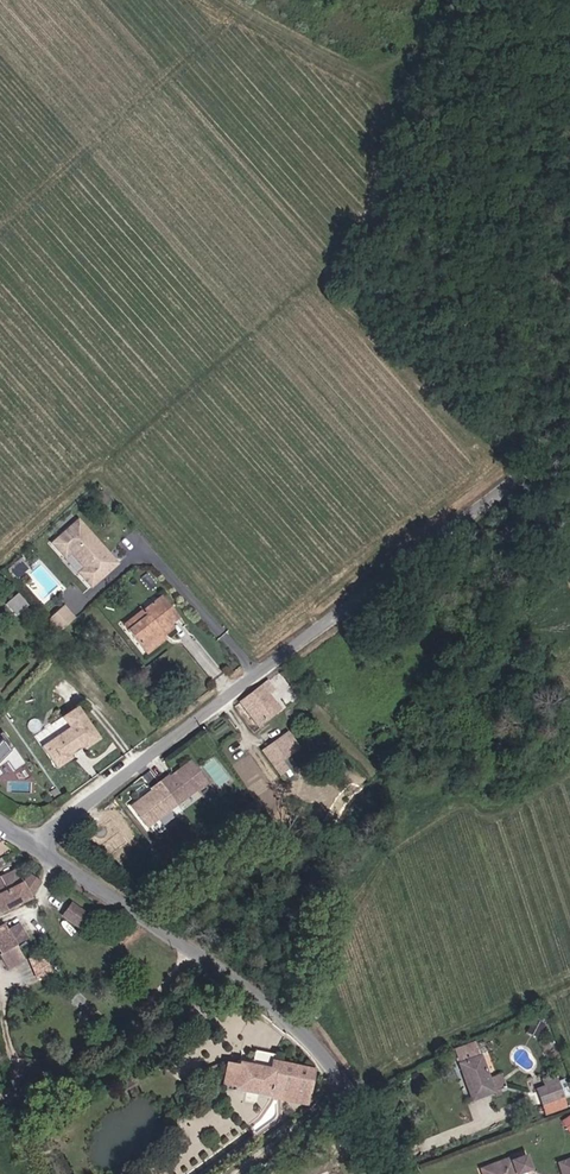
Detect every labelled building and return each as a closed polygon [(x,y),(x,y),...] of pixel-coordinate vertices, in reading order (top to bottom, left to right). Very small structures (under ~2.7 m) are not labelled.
[(87,533),(74,519),(67,526),(80,540),(87,533)] [(102,548),(87,533),(80,540),(67,526),(48,543),(61,557),(67,552),(80,566),(75,571),(88,586),(110,565),(98,552),(102,548)] [(114,562),(102,548),(98,552),(110,565),(114,562)] [(18,581),(29,571),(21,562),(10,572),(18,581)] [(163,640),(159,633),(172,624),(180,617),(162,595),(143,610),(148,617),(127,632),(145,653),(163,640)] [(17,620),(30,609),(20,597),(7,608),(17,620)] [(60,634),(76,619),(65,607),(49,622),(60,634)] [(127,632),(148,617),(143,610),(123,627),(127,632)] [(159,633),(163,640),(176,630),(172,624),(159,633)] [(145,653),(149,658),(167,644),(163,640),(145,653)] [(274,709),(262,693),(267,689),(262,682),(236,702),(254,725),(274,709)] [(88,748),(98,740),(75,706),(62,714),(71,727),(44,746),(58,767),(70,760),(67,755),(72,751),(70,747),(75,743),(79,747),(83,743),(88,748)] [(293,763),(286,752),(303,739),(294,726),(267,746),(286,768),(293,763)] [(4,733),(0,737),(0,779),(26,766),(4,733)] [(290,774),(297,768),(293,763),(286,768),(290,774)] [(147,836),(209,785),(194,766),(172,783),(169,780),(148,797),(151,802),(132,818),(147,836)] [(254,813),(249,804),(241,809),(247,818),(254,813)] [(0,874),(0,896),(8,910),(8,911),(34,898),(47,883),(37,874),(28,886),(20,872),(4,881),(0,874)] [(92,905),(70,896),(65,910),(87,919),(92,905)] [(19,931),(14,922),(1,928),(8,941),(6,942),(12,954),(25,947),(27,946),(26,945),(19,931)] [(37,939),(29,926),(19,931),(26,945),(37,939)] [(32,960),(25,947),(12,954),(9,955),(16,968),(32,960)] [(469,1099),(488,1093),(480,1070),(493,1065),(489,1053),(472,1059),(468,1049),(452,1056),(469,1099)] [(242,1062),(262,1066),(264,1059),(244,1056),(242,1062)] [(216,1084),(226,1087),(233,1061),(222,1059),(216,1084)] [(225,1090),(310,1109),(321,1069),(264,1059),(262,1066),(242,1062),(233,1061),(226,1087),(225,1090)] [(491,1076),(496,1090),(506,1087),(502,1072),(491,1076)] [(538,1105),(560,1098),(552,1076),(537,1080),(541,1090),(533,1093),(538,1105)] [(562,1120),(569,1132),(569,1114),(562,1120)] [(508,1159),(476,1169),(478,1173),(514,1173),(508,1159)]
